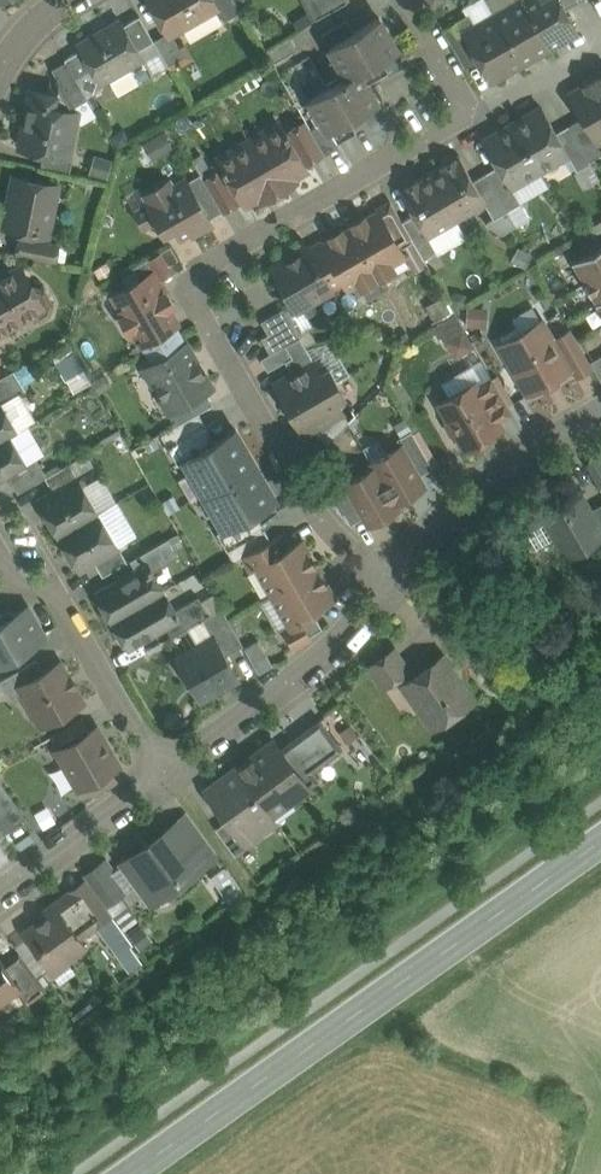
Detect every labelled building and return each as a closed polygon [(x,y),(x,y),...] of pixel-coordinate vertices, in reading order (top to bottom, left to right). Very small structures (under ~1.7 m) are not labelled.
[(166,33),(168,36),(172,34),(217,8),(218,7),(214,0),(147,0),(166,33)] [(236,0),(214,0),(218,7),(217,8),(224,20),(242,10),(236,0)] [(314,19),(348,0),(304,0),(314,19)] [(495,15),(522,61),(521,62),(522,63),(550,48),(522,0),(520,0),(495,15)] [(550,48),(577,32),(564,9),(559,0),(522,0),(550,48)] [(564,9),(580,0),(559,0),(564,9)] [(468,14),(443,28),(465,66),(478,58),(464,33),(475,26),(468,14)] [(475,26),(464,33),(478,58),(491,81),(522,63),(521,62),(522,61),(495,15),(475,26)] [(140,16),(124,25),(138,50),(154,41),(153,40),(140,16)] [(347,77),(360,71),(398,50),(379,17),(354,32),(329,46),(347,77)] [(347,19),(322,34),(329,46),(354,32),(347,19)] [(122,21),(78,46),(80,50),(98,82),(100,81),(108,76),(118,94),(138,82),(128,64),(142,56),(138,50),(124,25),(122,21)] [(166,33),(153,40),(154,41),(168,65),(184,55),(172,34),(168,36),(166,33)] [(98,82),(80,50),(65,59),(66,61),(86,96),(103,87),(100,81),(98,82)] [(86,96),(66,61),(52,69),(56,76),(75,105),(87,98),(86,96)] [(75,105),(56,76),(52,69),(31,89),(19,146),(69,156),(78,112),(74,111),(75,105)] [(360,71),(347,77),(309,99),(323,122),(328,131),(329,130),(378,102),(360,71)] [(596,76),(583,83),(585,85),(570,93),(583,116),(598,142),(600,140),(600,84),(596,76)] [(542,107),(513,124),(539,170),(567,154),(568,153),(556,132),(542,107)] [(583,116),(569,125),(589,160),(600,153),(600,140),(598,142),(583,116)] [(310,129),(306,121),(286,133),(303,164),(324,153),(310,129)] [(328,131),(323,122),(310,129),(324,153),(325,154),(339,146),(329,130),(328,131)] [(286,133),(281,124),(250,142),(279,192),(286,188),(283,182),(306,169),(303,164),(286,133)] [(513,124),(484,141),(498,166),(510,187),(511,186),(539,170),(513,124)] [(589,160),(569,125),(556,132),(568,153),(567,154),(577,170),(590,162),(589,160)] [(250,142),(219,160),(242,200),(245,204),(268,191),(271,196),(279,192),(250,142)] [(72,158),(43,152),(41,166),(69,172),(72,158)] [(473,180),(460,158),(456,160),(455,158),(441,165),(443,168),(431,175),(466,235),(467,235),(457,218),(485,203),(485,202),(473,180)] [(510,187),(498,166),(485,173),(507,211),(516,225),(517,225),(508,210),(521,203),(511,186),(510,187)] [(242,200),(224,168),(204,180),(222,211),(242,200)] [(507,211),(485,173),(473,180),(485,202),(485,203),(493,218),(507,211)] [(204,180),(201,174),(187,181),(209,219),(222,211),(204,180)] [(431,175),(419,182),(417,179),(404,187),(406,189),(402,191),(415,214),(427,236),(428,235),(455,220),(465,236),(466,235),(431,175)] [(56,185),(16,177),(6,227),(46,235),(56,185)] [(169,181),(145,194),(149,201),(147,202),(148,204),(135,211),(145,228),(158,221),(164,232),(175,226),(180,236),(190,230),(193,234),(211,223),(209,219),(187,181),(186,179),(172,187),(169,181)] [(402,221),(392,204),(390,205),(388,201),(378,207),(380,211),(379,212),(398,245),(412,238),(402,221)] [(379,212),(365,220),(364,217),(353,223),(355,226),(349,229),(377,279),(394,269),(390,263),(404,255),(398,245),(379,212)] [(437,251),(428,235),(427,236),(415,214),(402,221),(412,238),(424,258),(437,251)] [(377,279),(349,229),(343,233),(341,230),(331,236),(332,239),(323,245),(322,245),(329,257),(342,279),(347,288),(357,282),(361,288),(377,279)] [(592,234),(599,246),(600,245),(600,229),(592,234)] [(59,244),(21,236),(17,255),(55,263),(59,244)] [(320,240),(308,247),(318,264),(329,257),(322,245),(323,245),(320,240)] [(178,259),(171,245),(161,251),(169,264),(178,259)] [(572,262),(585,283),(600,274),(600,245),(599,246),(572,262)] [(308,247),(271,268),(279,281),(278,285),(284,297),(288,298),(296,311),(332,289),(331,286),(318,264),(308,247)] [(161,251),(148,258),(155,271),(159,278),(172,271),(169,264),(161,251)] [(329,257),(318,264),(331,286),(342,279),(329,257)] [(148,258),(133,267),(140,280),(155,271),(148,258)] [(0,278),(0,333),(30,316),(41,319),(50,313),(53,303),(44,289),(32,286),(24,272),(14,269),(0,278)] [(140,280),(116,294),(144,342),(148,348),(162,340),(165,345),(179,337),(172,326),(175,324),(166,309),(173,305),(165,293),(162,288),(164,287),(159,278),(155,271),(140,280)] [(585,283),(597,304),(600,301),(600,274),(585,283)] [(285,307),(261,321),(268,333),(291,320),(292,322),(293,321),(285,307)] [(456,312),(437,322),(454,357),(474,347),(456,312)] [(268,333),(261,337),(270,353),(285,344),(300,336),(292,322),(291,320),(268,333)] [(541,321),(501,344),(529,393),(569,370),(568,367),(552,340),(541,321)] [(590,364),(570,330),(552,340),(568,367),(571,366),(576,376),(592,367),(590,364)] [(300,336),(285,344),(292,356),(285,360),(288,366),(310,354),(300,336)] [(179,337),(165,345),(162,340),(148,348),(129,359),(130,360),(148,349),(155,361),(146,366),(171,410),(172,411),(206,391),(210,389),(201,373),(203,372),(197,361),(195,362),(184,344),(183,345),(179,337)] [(270,353),(261,358),(268,370),(285,360),(292,356),(285,344),(270,353)] [(310,354),(288,366),(293,374),(276,383),(283,396),(282,397),(289,409),(337,381),(330,369),(321,374),(310,354)] [(590,364),(592,367),(600,384),(600,357),(590,364)] [(0,378),(0,402),(1,401),(2,403),(20,392),(8,373),(0,378)] [(513,414),(491,376),(477,385),(498,422),(513,414)] [(337,381),(289,409),(296,422),(297,421),(305,433),(313,429),(343,411),(336,399),(344,394),(337,381)] [(475,382),(439,403),(447,418),(445,424),(451,433),(457,434),(465,449),(502,428),(498,422),(477,385),(475,382)] [(206,391),(172,411),(171,410),(168,412),(176,425),(198,412),(213,403),(206,391)] [(9,435),(17,430),(2,403),(1,401),(0,402),(0,440),(9,435)] [(343,411),(313,429),(328,443),(349,421),(343,411)] [(176,425),(160,434),(178,464),(184,461),(183,460),(215,441),(198,412),(176,425)] [(215,441),(183,460),(184,461),(185,462),(203,495),(227,481),(256,464),(236,430),(215,441)] [(433,468),(411,430),(397,439),(400,444),(401,443),(419,476),(433,468)] [(0,440),(0,479),(7,475),(26,464),(26,463),(9,435),(0,440)] [(419,476),(401,443),(400,444),(371,460),(399,509),(400,509),(397,504),(426,487),(419,476)] [(36,457),(26,463),(26,464),(7,475),(18,493),(45,477),(47,476),(36,457)] [(586,465),(600,491),(600,457),(586,465)] [(373,466),(344,483),(364,517),(369,526),(399,509),(371,460),(370,461),(373,466)] [(47,476),(45,477),(52,490),(55,494),(80,480),(70,463),(47,476)] [(227,481),(203,495),(223,528),(223,529),(255,511),(276,499),(256,464),(227,481)] [(80,480),(55,494),(52,490),(37,499),(58,536),(98,512),(80,480)] [(364,517),(345,484),(327,494),(333,505),(336,504),(342,515),(344,513),(351,525),(364,517)] [(541,518),(543,521),(523,533),(532,550),(553,538),(565,560),(600,539),(600,525),(592,510),(583,494),(541,518)] [(592,510),(600,525),(600,505),(592,510)] [(255,511),(223,529),(223,528),(217,532),(234,562),(244,556),(272,540),(255,511)] [(98,512),(58,536),(79,573),(95,564),(120,549),(98,512)] [(272,540),(244,556),(251,570),(259,566),(258,565),(287,548),(280,535),(272,540)] [(168,538),(130,560),(137,573),(149,566),(152,572),(178,557),(168,538)] [(287,548),(258,565),(259,566),(273,592),(261,599),(261,600),(316,568),(300,541),(287,548)] [(120,549),(95,564),(102,576),(127,562),(120,549)] [(137,573),(98,595),(108,613),(104,616),(108,623),(163,591),(152,572),(149,566),(137,573)] [(316,568),(261,600),(262,601),(275,594),(293,626),(294,627),(315,615),(317,614),(314,609),(333,598),(316,568)] [(163,591),(108,623),(112,630),(116,627),(126,645),(164,624),(177,616),(174,610),(163,591)] [(198,596),(174,610),(177,616),(164,624),(171,636),(202,619),(209,615),(198,596)] [(0,622),(0,663),(45,638),(27,607),(0,622)] [(243,645),(221,607),(209,615),(202,619),(213,637),(214,637),(225,655),(243,645)] [(315,615),(294,627),(293,626),(283,631),(293,648),(311,638),(310,635),(322,628),(315,615)] [(213,637),(177,658),(201,700),(238,678),(225,655),(214,637),(213,637)] [(258,640),(245,648),(259,673),(273,665),(258,640)] [(394,648),(368,666),(383,687),(409,669),(394,648)] [(441,657),(404,683),(434,726),(471,700),(441,657)] [(0,680),(10,698),(23,691),(20,685),(45,671),(37,658),(0,680)] [(45,671),(20,685),(23,691),(42,725),(62,713),(68,716),(72,713),(73,707),(82,702),(60,662),(45,671)] [(82,719),(56,734),(63,746),(89,731),(82,719)] [(280,748),(275,741),(251,758),(251,757),(240,765),(240,766),(238,768),(278,823),(279,823),(272,813),(318,780),(311,771),(341,749),(320,719),(280,748)] [(63,746),(57,750),(79,788),(87,783),(94,796),(118,782),(111,770),(119,765),(97,727),(89,731),(63,746)] [(238,768),(207,790),(228,819),(240,836),(242,835),(249,845),(278,823),(238,768)] [(0,793),(0,810),(13,801),(5,789),(0,793)] [(0,810),(0,831),(2,834),(26,817),(13,801),(0,810)] [(189,816),(125,863),(152,900),(204,861),(197,851),(208,842),(189,816)] [(26,817),(2,834),(18,856),(42,839),(26,817)] [(240,836),(228,819),(216,827),(236,855),(249,845),(242,835),(240,836)] [(124,890),(105,862),(85,877),(86,879),(105,904),(124,890)] [(202,881),(213,905),(241,891),(230,868),(202,881)] [(105,904),(86,879),(67,893),(84,917),(88,913),(97,925),(98,926),(110,917),(109,916),(112,914),(105,904)] [(67,893),(42,911),(46,916),(24,933),(50,969),(85,944),(80,937),(97,925),(88,913),(84,917),(67,893)] [(45,986),(22,955),(20,956),(19,954),(5,965),(20,987),(17,989),(27,1002),(44,989),(43,987),(45,986)] [(5,1004),(6,997),(17,989),(20,987),(5,965),(0,958),(0,1003),(5,1004)]
